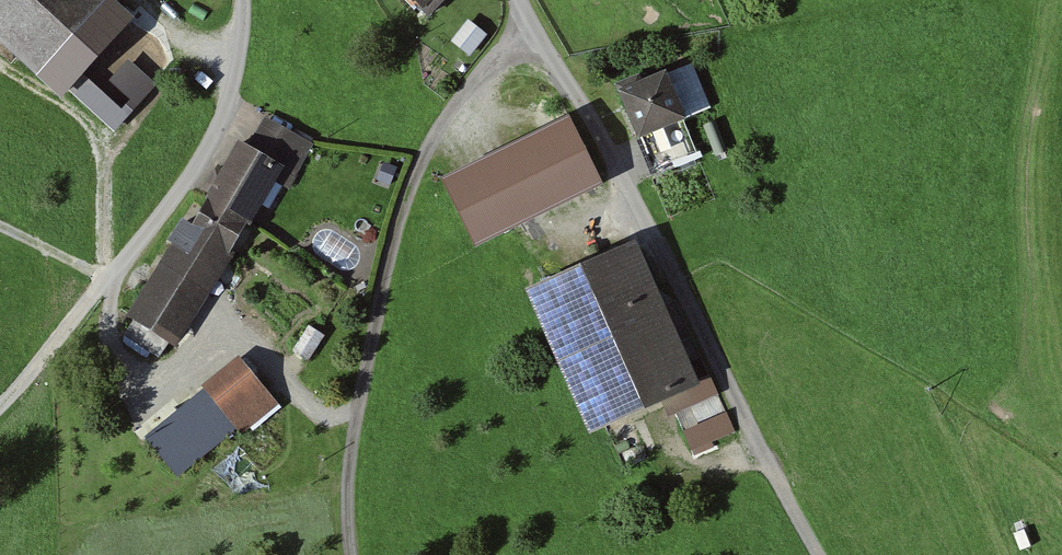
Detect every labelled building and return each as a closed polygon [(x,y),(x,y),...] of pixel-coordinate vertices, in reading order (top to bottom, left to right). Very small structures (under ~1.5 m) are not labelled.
[(26,82),(102,5),(97,0),(0,0),(0,56),(26,82)] [(427,16),(443,0),(411,0),(427,16)] [(473,56),(489,35),(472,22),(456,43),(473,56)] [(673,118),(656,77),(602,99),(619,141),(673,118)] [(190,208),(126,316),(176,346),(273,183),(289,192),(314,149),(263,119),(244,149),(230,141),(207,180),(190,208)] [(574,119),(474,161),(501,223),(601,181),(574,119)] [(686,390),(623,245),(508,294),(571,440),(686,390)] [(235,358),(143,432),(181,479),(273,405),(235,358)] [(722,400),(680,413),(684,427),(726,414),(722,400)] [(686,431),(693,452),(741,435),(733,414),(686,431)]
